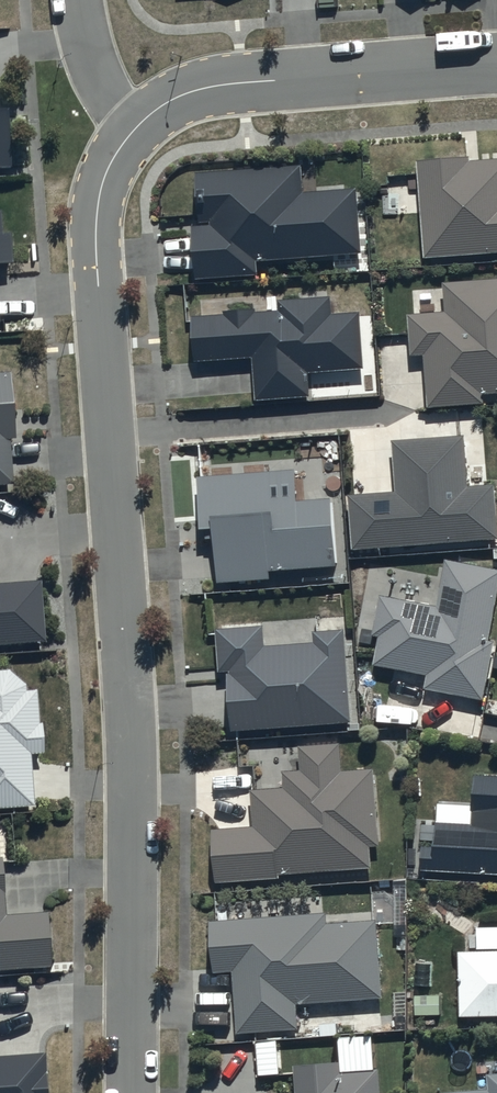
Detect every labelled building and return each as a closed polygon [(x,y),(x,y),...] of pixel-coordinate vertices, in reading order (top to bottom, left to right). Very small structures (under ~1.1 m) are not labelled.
[(14,173),(10,112),(0,112),(0,174),(14,173)] [(420,161),(426,260),(496,255),(496,161),(471,162),(471,158),(420,161)] [(304,168),(198,175),(201,223),(214,223),(214,227),(195,228),(198,282),(261,277),(260,263),(364,256),(360,190),(306,194),(304,168)] [(12,267),(10,238),(3,239),(2,215),(0,215),(0,268),(12,267)] [(445,283),(447,315),(412,317),(414,357),(428,356),(431,409),(487,405),(486,396),(496,395),(496,280),(445,283)] [(226,317),(195,318),(196,363),(256,360),(258,402),(312,399),(311,375),(366,372),(363,314),(334,315),(333,298),(280,301),(281,313),(258,314),(258,312),(226,313),(226,317)] [(14,487),(11,444),(16,444),(12,376),(0,377),(0,488),(14,487)] [(394,443),(397,494),(352,496),(356,550),(496,542),(496,486),(470,487),(467,439),(394,443)] [(298,473),(201,478),(204,531),(217,530),(220,585),(272,582),(272,573),(341,569),(337,501),(300,503),(298,473)] [(447,561),(438,610),(382,600),(375,638),(382,639),(377,668),(430,678),(427,690),(487,702),(496,648),(496,643),(491,642),(496,611),(496,571),(447,561)] [(41,654),(40,646),(46,645),(42,583),(0,586),(0,656),(41,654)] [(230,673),(234,731),(353,723),(347,631),(316,633),(317,645),(268,649),(266,628),(220,631),(223,673),(230,673)] [(35,809),(32,757),(44,757),(43,749),(51,749),(50,729),(43,729),(43,726),(40,726),(38,692),(26,693),(26,686),(10,673),(0,673),(0,811),(35,809)] [(343,745),(300,747),(301,772),(285,773),(286,790),(254,792),(256,830),(216,832),(219,884),(282,881),(282,875),(375,870),(373,848),(382,848),(377,770),(344,772),(343,745)] [(479,781),(476,827),(440,825),(438,849),(427,849),(425,875),(496,879),(496,782),(479,781)] [(52,971),(49,916),(7,918),(4,862),(0,862),(0,973),(52,971)] [(328,914),(213,922),(216,975),(236,974),(240,1035),(302,1031),(300,1006),(386,1000),(380,920),(329,924),(328,914)] [(461,953),(461,1017),(496,1017),(496,952),(461,953)] [(46,1056),(0,1059),(0,1092),(49,1092),(46,1056)] [(382,1072),(344,1074),(343,1063),(296,1066),(298,1092),(383,1092),(382,1072)] [(490,1075),(491,1092),(443,1092),(496,1092),(496,1075),(490,1075)]
